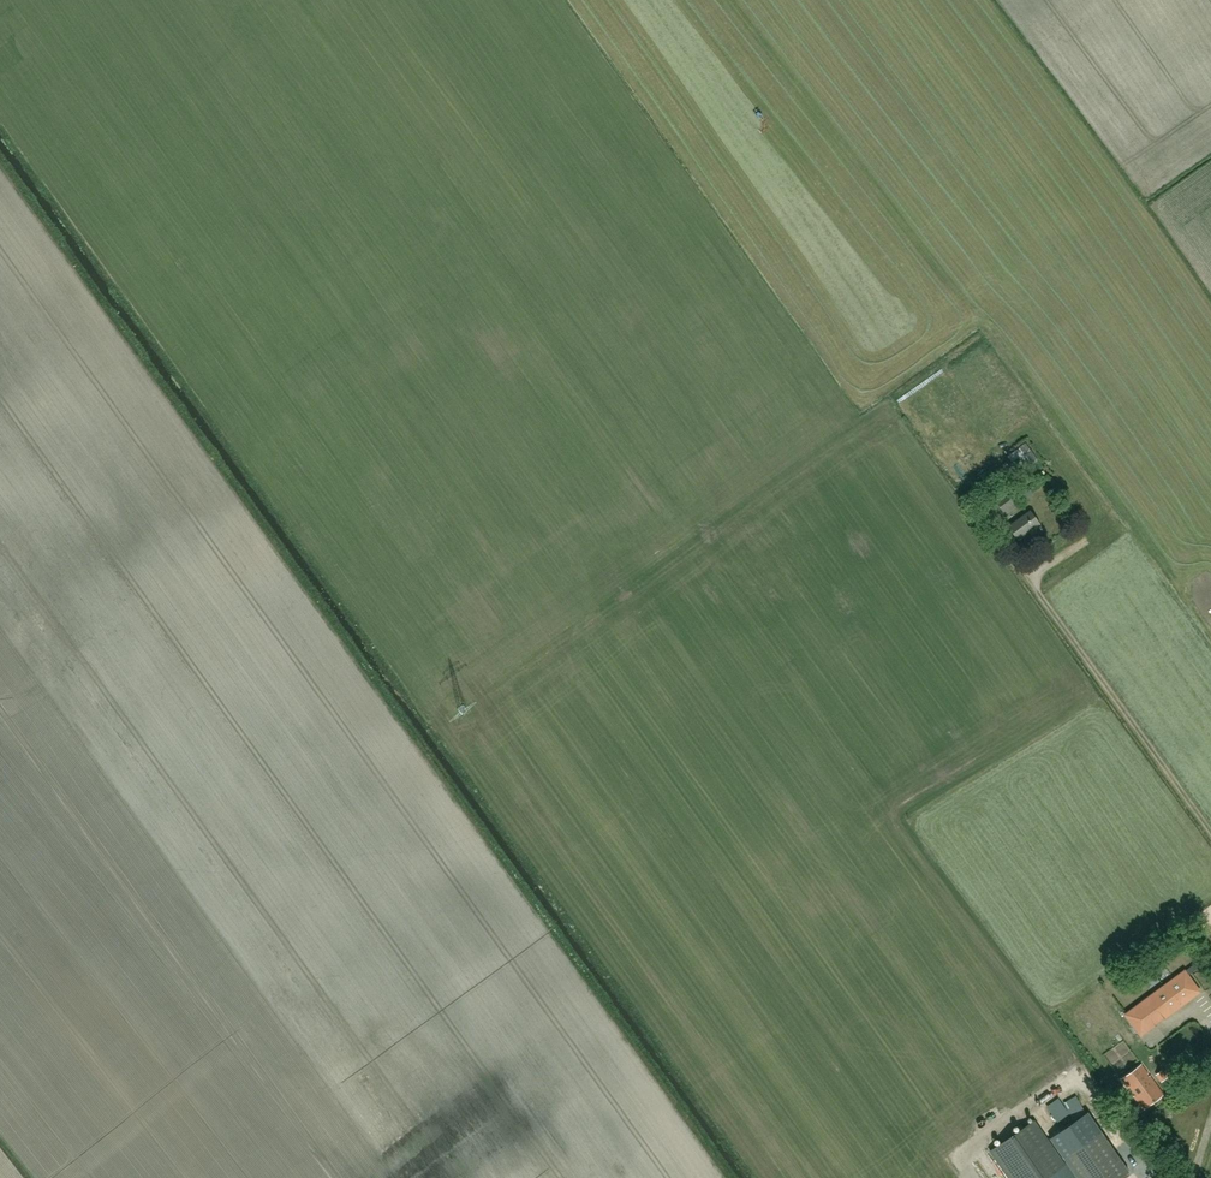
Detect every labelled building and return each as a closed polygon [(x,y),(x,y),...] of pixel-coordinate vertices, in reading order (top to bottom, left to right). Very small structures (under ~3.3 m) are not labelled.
[(1018,492),(1022,500),(1035,493),(1031,486),(1018,492)] [(994,523),(1016,507),(1005,492),(983,508),(994,523)] [(1017,539),(1039,523),(1030,510),(1008,527),(1017,539)] [(1126,1015),(1141,1035),(1199,992),(1184,972),(1126,1015)] [(1158,1041),(1141,1052),(1146,1060),(1163,1050),(1158,1041)] [(1164,1094),(1150,1076),(1148,1077),(1147,1077),(1146,1075),(1147,1075),(1148,1074),(1141,1065),(1121,1079),(1131,1093),(1133,1092),(1135,1095),(1134,1096),(1143,1109),(1164,1094)] [(1161,1070),(1156,1074),(1156,1075),(1161,1082),(1167,1078),(1161,1070)] [(1070,1088),(1080,1085),(1077,1077),(1068,1080),(1070,1088)] [(1129,1171),(1101,1132),(1105,1129),(1093,1112),(1064,1133),(1070,1141),(1057,1150),(1077,1177),(1119,1177),(1129,1171)] [(1033,1121),(991,1151),(1010,1177),(1073,1177),(1033,1121)]
